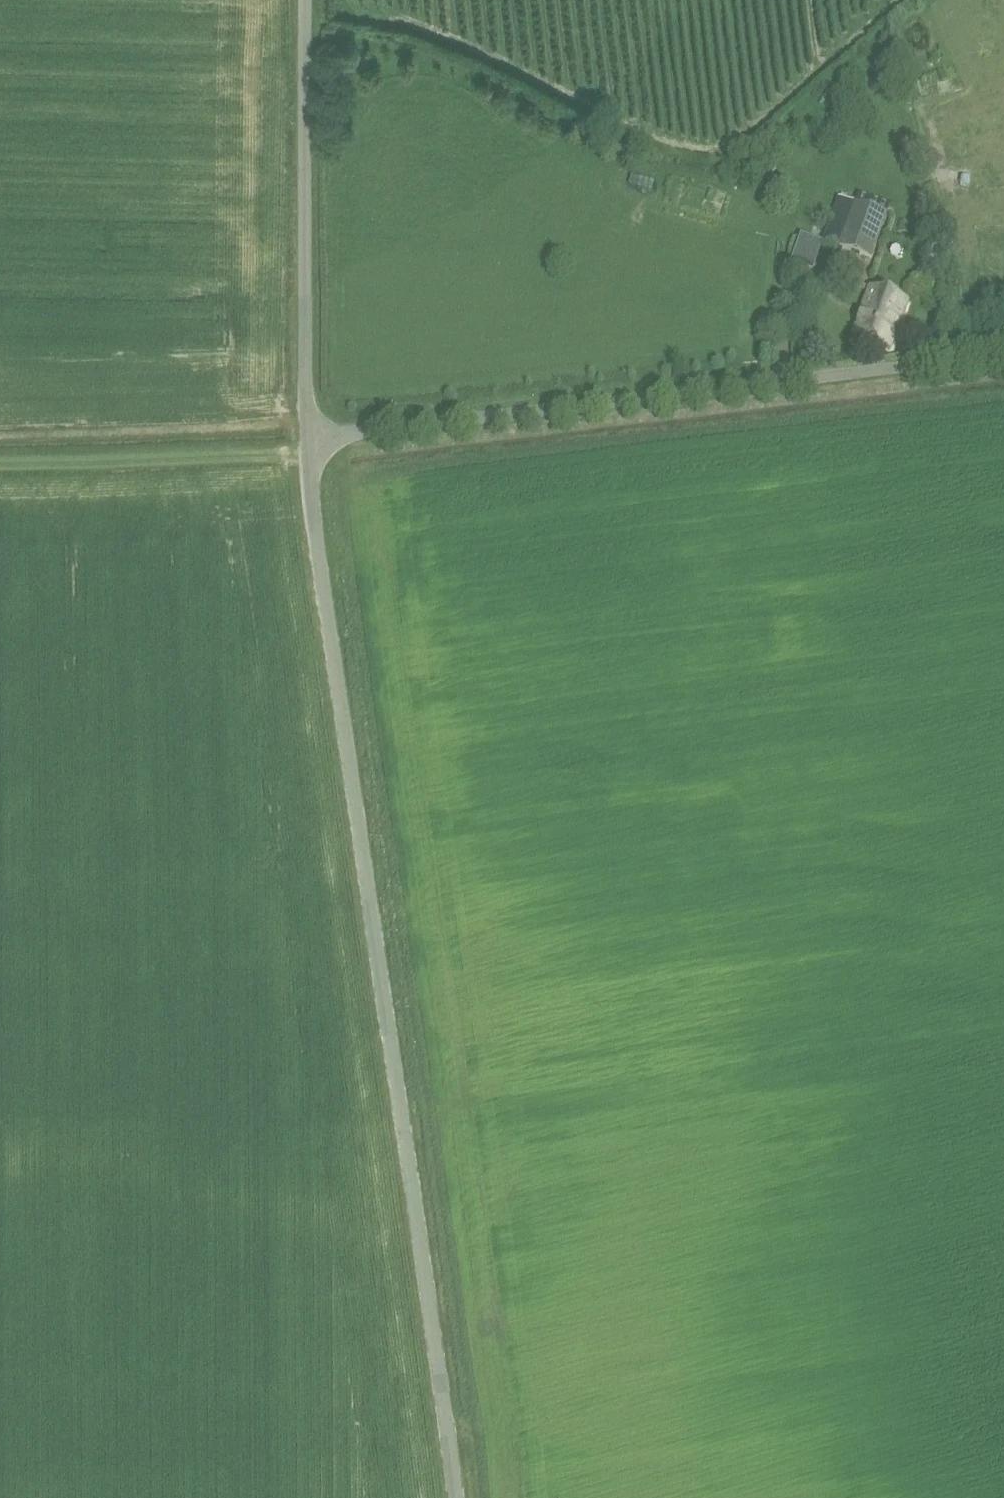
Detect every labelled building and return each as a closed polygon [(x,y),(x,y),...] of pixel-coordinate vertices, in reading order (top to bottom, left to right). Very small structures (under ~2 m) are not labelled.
[(888,216),(857,204),(841,198),(830,228),(846,234),(841,247),(872,259),(888,216)] [(908,303),(871,289),(853,336),(891,350),(908,303)]
